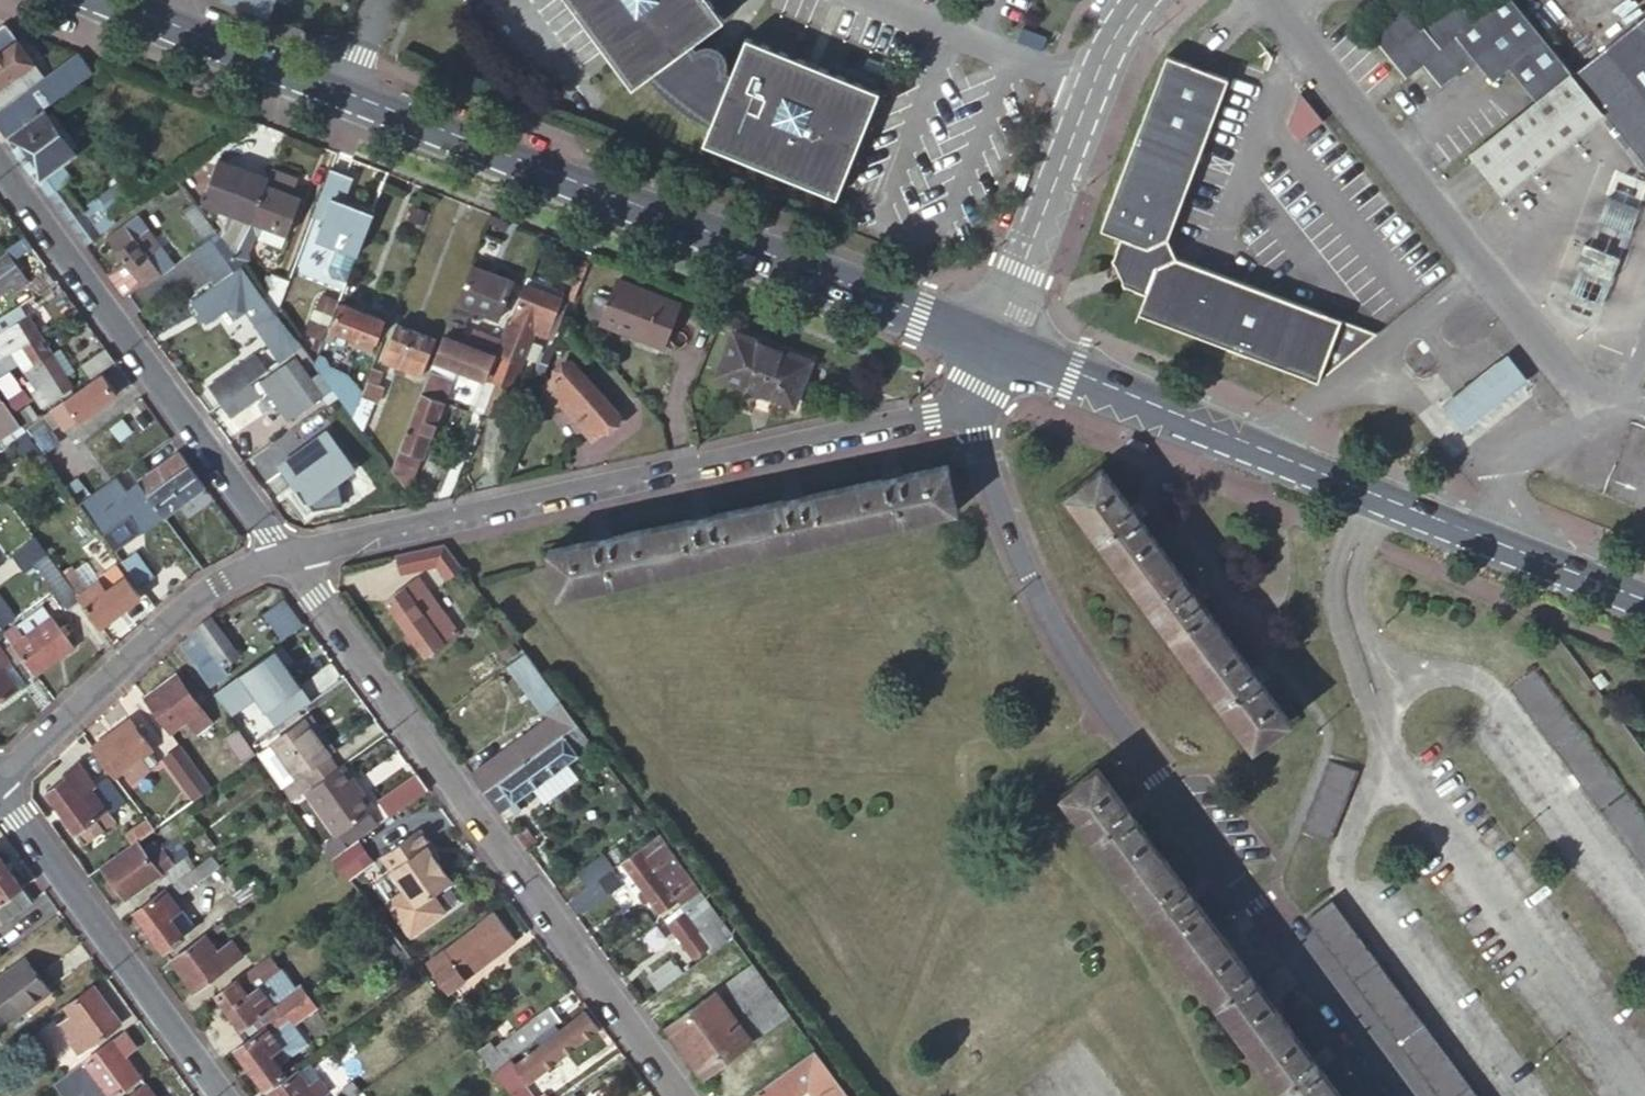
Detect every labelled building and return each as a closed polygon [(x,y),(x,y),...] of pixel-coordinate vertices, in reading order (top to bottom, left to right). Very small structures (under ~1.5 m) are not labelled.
[(667,84),(711,52),(742,29),(721,0),(578,0),(649,98),(667,84)] [(1550,105),(1585,77),(1526,0),(1513,0),(1487,19),(1472,0),(1466,0),(1436,23),(1418,1),(1383,28),(1419,76),(1437,63),(1454,86),(1488,59),(1505,82),(1523,69),(1550,105)] [(1585,77),(1616,115),(1644,150),(1644,30),(1585,77)] [(62,97),(61,94),(92,72),(79,53),(48,77),(18,36),(0,49),(0,107),(14,97),(17,102),(0,114),(0,126),(7,136),(43,110),(62,97)] [(750,81),(729,132),(721,152),(854,206),(899,100),(764,45),(750,81)] [(709,122),(729,132),(750,81),(744,79),(746,74),(747,71),(746,67),(744,63),(741,58),(737,54),(734,52),(724,52),(718,52),(714,55),(711,52),(667,84),(674,93),(681,101),(689,108),(698,115),(709,122)] [(1377,333),(1341,319),(1176,258),(1171,248),(1166,237),(1228,78),(1168,55),(1102,228),(1122,236),(1114,258),(1121,274),(1126,284),(1148,292),(1140,312),(1317,380),(1377,333)] [(1585,77),(1550,105),(1482,156),(1512,196),(1616,115),(1585,77)] [(1300,138),(1324,118),(1302,91),(1290,124),(1300,138)] [(75,155),(43,110),(7,136),(68,219),(87,245),(102,234),(66,184),(75,178),(64,163),(75,155)] [(268,183),(269,179),(220,160),(203,204),(253,223),(268,183)] [(116,217),(140,199),(124,178),(93,201),(97,206),(105,202),(116,217)] [(253,223),(239,260),(243,267),(248,263),(250,262),(255,257),(250,251),(257,231),(262,233),(265,225),(286,233),(300,197),(268,183),(253,223)] [(357,254),(373,213),(335,197),(319,239),(357,254)] [(239,260),(196,202),(183,212),(202,238),(189,248),(213,279),(239,260)] [(1584,300),(1615,313),(1642,245),(1644,238),(1644,211),(1623,202),(1611,232),(1603,253),(1594,249),(1585,272),(1594,275),(1584,300)] [(145,287),(178,264),(141,212),(107,235),(145,287)] [(0,262),(0,298),(14,288),(17,291),(27,283),(24,280),(28,276),(11,254),(0,262)] [(239,260),(213,279),(189,297),(204,318),(227,301),(234,311),(244,305),(284,359),(301,346),(275,311),(261,292),(243,267),(239,260)] [(510,306),(518,284),(514,281),(514,280),(474,264),(459,301),(499,318),(505,304),(510,306)] [(275,311),(288,280),(269,273),(261,292),(275,311)] [(665,345),(681,305),(618,280),(602,321),(665,345)] [(564,299),(527,284),(513,318),(550,333),(556,318),(561,320),(564,312),(559,310),(564,299)] [(314,320),(302,348),(314,363),(318,352),(339,301),(325,295),(315,321),(314,320)] [(22,324),(29,318),(42,310),(36,300),(15,315),(22,324)] [(372,350),(385,318),(343,301),(332,327),(358,337),(355,344),(372,350)] [(40,333),(29,318),(22,324),(15,315),(0,324),(0,330),(3,335),(0,338),(0,362),(4,359),(40,333)] [(444,333),(495,354),(502,335),(474,323),(471,330),(462,327),(464,321),(451,316),(444,333)] [(421,373),(436,338),(398,323),(384,358),(421,373)] [(796,396),(814,353),(738,323),(721,367),(796,396)] [(76,383),(40,333),(4,359),(12,369),(23,362),(42,387),(37,391),(47,404),(76,383)] [(485,377),(488,370),(495,354),(444,333),(421,391),(437,397),(447,374),(446,373),(449,362),(485,377)] [(544,375),(554,350),(541,344),(531,371),(544,375)] [(103,372),(116,362),(106,348),(81,366),(91,380),(103,372)] [(330,385),(338,396),(353,417),(359,401),(365,387),(348,379),(350,372),(329,364),(328,359),(327,356),(326,355),(318,352),(314,363),(320,371),(330,385)] [(211,387),(223,403),(255,380),(269,370),(257,353),(211,387)] [(290,414),(330,385),(320,371),(313,376),(298,354),(265,379),(290,414)] [(1494,420),(1541,385),(1519,357),(1473,393),(1457,405),(1478,432),(1494,420)] [(4,359),(0,362),(0,373),(2,376),(12,369),(4,359)] [(591,439),(620,414),(574,361),(545,386),(591,439)] [(103,372),(91,380),(44,415),(51,424),(54,421),(59,427),(115,388),(103,372)] [(255,380),(223,403),(234,419),(266,396),(255,380)] [(410,488),(445,400),(437,397),(421,391),(392,464),(410,488)] [(0,393),(0,429),(6,438),(23,426),(0,393)] [(359,401),(353,417),(363,430),(372,406),(359,401)] [(51,424),(44,415),(27,427),(45,453),(62,440),(51,424)] [(308,502),(357,468),(328,428),(279,462),(308,502)] [(143,533),(207,487),(181,451),(128,490),(118,497),(133,518),(143,533)] [(560,593),(958,507),(949,464),(901,475),(901,467),(888,470),(889,476),(803,495),(801,488),(788,491),(789,498),(710,515),(709,508),(695,511),(697,518),(611,537),(609,530),(597,533),(598,540),(551,550),(560,593)] [(1253,747),(1290,721),(1263,682),(1267,678),(1260,666),(1254,669),(1202,598),(1206,595),(1198,583),(1193,586),(1142,517),(1146,513),(1139,502),(1133,505),(1104,465),(1068,491),(1253,747)] [(106,539),(133,518),(118,497),(128,490),(118,476),(80,502),(106,539)] [(22,571),(48,552),(37,540),(13,558),(22,571)] [(462,566),(447,544),(426,548),(447,577),(462,566)] [(123,562),(139,586),(155,575),(139,552),(123,562)] [(83,601),(65,576),(49,554),(37,563),(71,610),(83,601)] [(83,601),(102,628),(142,599),(121,568),(90,590),(75,568),(65,576),(83,601)] [(427,655),(457,633),(418,579),(387,602),(427,655)] [(262,610),(278,638),(301,625),(286,597),(262,610)] [(198,627),(183,641),(214,683),(230,672),(224,665),(240,654),(213,616),(198,627)] [(7,634),(37,674),(74,648),(53,618),(24,638),(17,627),(7,634)] [(525,652),(518,641),(498,656),(507,666),(512,663),(525,652)] [(18,688),(2,667),(10,661),(2,649),(0,651),(0,701),(18,688)] [(559,698),(525,652),(512,663),(545,708),(559,698)] [(1536,667),(1512,685),(1644,866),(1644,814),(1536,667)] [(239,684),(264,718),(279,707),(254,672),(243,681),(239,684)] [(177,673),(145,696),(170,731),(185,721),(195,734),(212,722),(177,673)] [(237,673),(218,686),(255,736),(270,725),(264,718),(239,684),(243,681),(237,673)] [(137,713),(100,740),(122,770),(128,766),(136,776),(151,765),(144,754),(158,743),(137,713)] [(309,714),(304,718),(328,751),(333,747),(309,714)] [(284,783),(294,796),(295,797),(302,792),(338,765),(328,751),(304,718),(268,744),(293,776),(284,783)] [(554,740),(486,791),(506,818),(521,807),(516,800),(579,754),(576,751),(590,741),(577,723),(554,740)] [(488,765),(474,775),(486,791),(554,740),(541,724),(487,763),(488,765)] [(238,761),(251,751),(235,727),(221,737),(238,761)] [(161,757),(192,801),(211,786),(179,743),(161,757)] [(1302,830),(1330,841),(1358,769),(1329,758),(1302,830)] [(81,844),(115,821),(108,810),(121,800),(105,778),(91,787),(76,765),(61,774),(64,779),(45,793),(81,844)] [(369,806),(338,765),(302,792),(332,832),(369,806)] [(1323,1069),(1328,1065),(1319,1053),(1313,1057),(1257,981),(1263,977),(1254,964),(1248,969),(1196,897),(1201,893),(1193,882),(1187,886),(1137,818),(1142,813),(1135,802),(1129,806),(1100,767),(1063,794),(1286,1095),(1342,1095),(1323,1069)] [(426,785),(413,768),(383,790),(396,806),(426,785)] [(142,838),(104,866),(128,898),(188,853),(180,843),(202,827),(186,805),(160,824),(142,838)] [(134,827),(142,838),(160,824),(153,814),(134,827)] [(428,840),(418,826),(381,853),(417,903),(451,878),(436,857),(425,842),(428,840)] [(359,838),(332,857),(346,878),(374,859),(359,838)] [(439,854),(428,840),(425,842),(436,857),(439,854)] [(529,849),(538,862),(547,855),(538,843),(529,849)] [(690,891),(694,896),(696,895),(700,892),(668,848),(660,853),(663,859),(657,862),(645,845),(625,860),(663,912),(690,891)] [(37,899),(28,885),(25,887),(0,852),(0,916),(5,922),(37,899)] [(598,880),(616,867),(605,853),(581,872),(590,886),(598,880)] [(211,856),(136,911),(164,952),(186,936),(173,917),(182,910),(174,898),(218,866),(211,856)] [(240,905),(265,886),(255,873),(230,892),(240,905)] [(590,886),(574,898),(585,913),(608,895),(598,880),(590,886)] [(1308,916),(1441,1095),(1479,1095),(1333,898),(1308,916)] [(709,945),(714,951),(729,941),(707,912),(695,920),(687,910),(670,923),(695,956),(709,945)] [(464,976),(506,945),(488,920),(446,951),(443,948),(426,961),(449,991),(465,979),(464,976)] [(204,935),(171,960),(193,991),(234,962),(220,943),(214,948),(204,935)] [(275,951),(215,996),(239,1028),(251,1020),(260,1031),(312,992),(304,980),(299,984),(275,951)] [(52,992),(28,960),(0,981),(0,1008),(11,1024),(52,992)] [(649,977),(661,991),(682,974),(671,960),(649,977)] [(688,1053),(705,1077),(789,1015),(752,964),(666,1028),(684,1053),(688,1053)] [(96,986),(67,1008),(73,1018),(63,1025),(84,1053),(123,1024),(96,986)] [(321,1004),(312,992),(260,1031),(248,1040),(236,1049),(263,1088),(285,1072),(279,1064),(291,1055),(285,1046),(291,1041),(280,1027),(294,1018),(296,1021),(321,1004)] [(526,1044),(559,1019),(548,1005),(505,1037),(515,1052),(526,1044)] [(530,1049),(526,1044),(515,1052),(492,1068),(501,1081),(517,1069),(526,1082),(596,1030),(582,1010),(530,1049)] [(248,1040),(260,1031),(251,1020),(239,1028),(248,1040)] [(87,1061),(113,1095),(115,1095),(142,1076),(128,1057),(138,1050),(125,1033),(87,1061)] [(793,1069),(807,1090),(812,1095),(848,1095),(816,1052),(793,1069)] [(306,1066),(268,1095),(269,1095),(326,1095),(330,1093),(319,1078),(317,1080),(306,1066)] [(757,1095),(799,1095),(807,1090),(793,1069),(757,1095)] [(149,1084),(132,1095),(158,1095),(149,1084)]
